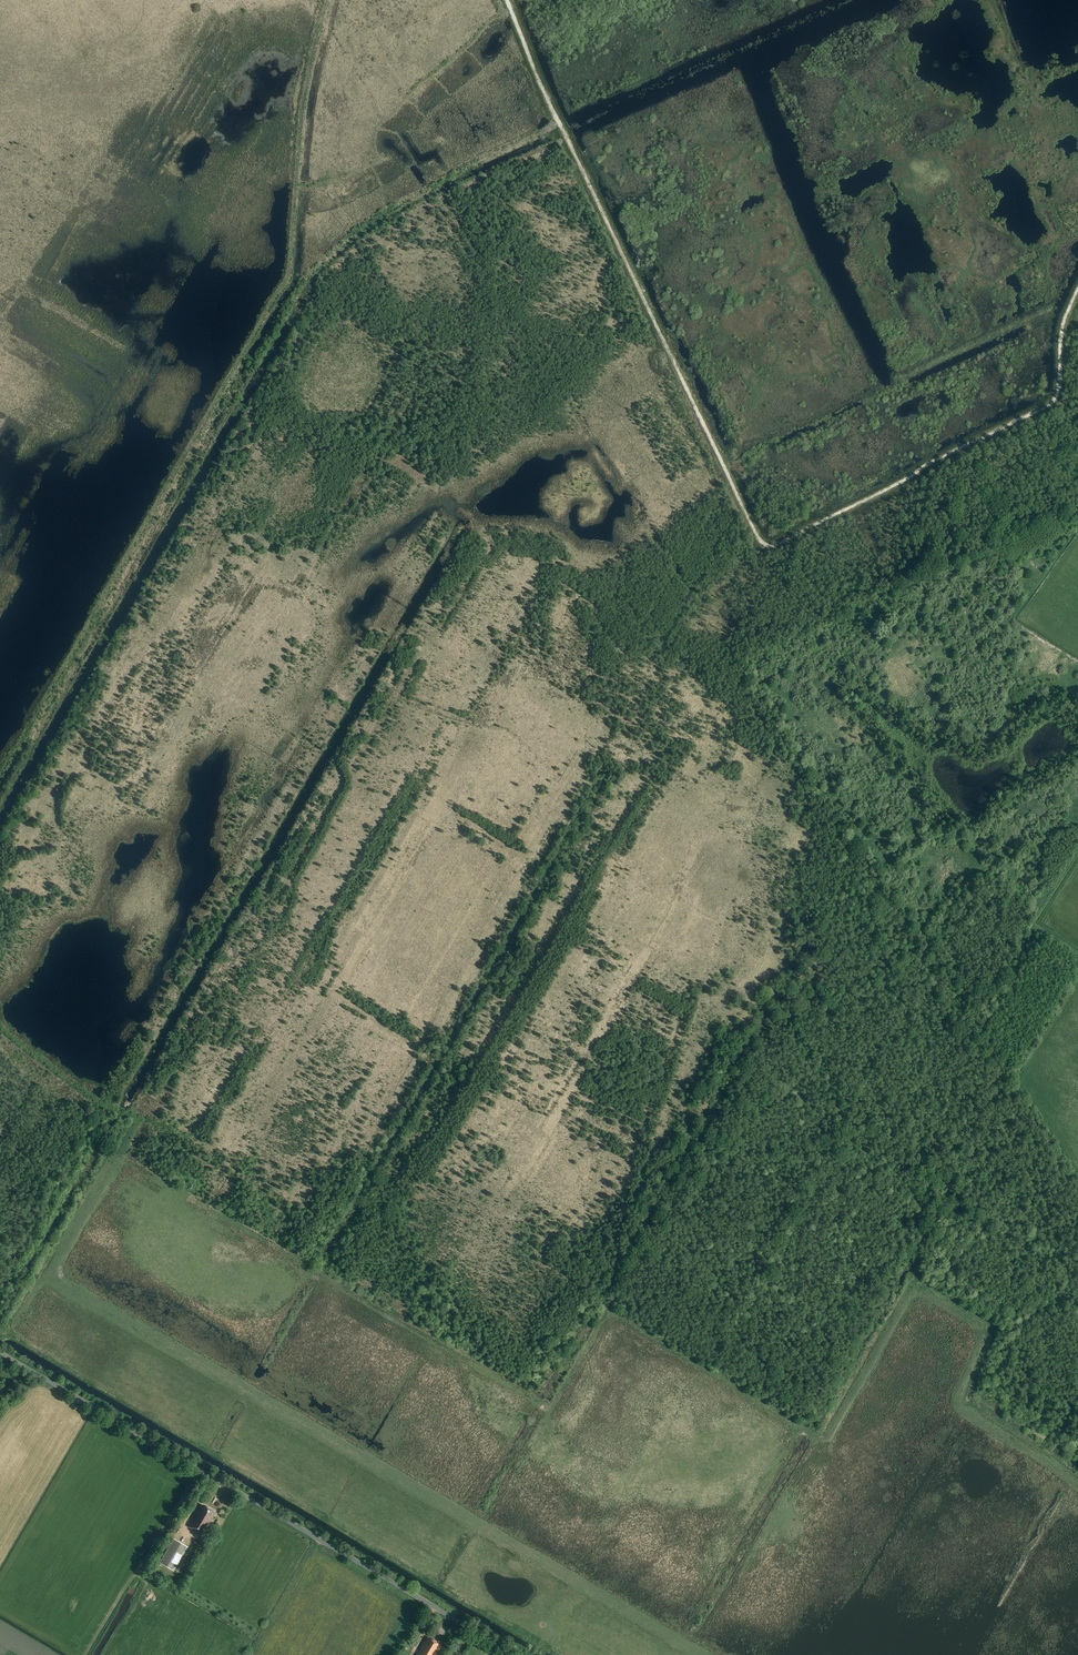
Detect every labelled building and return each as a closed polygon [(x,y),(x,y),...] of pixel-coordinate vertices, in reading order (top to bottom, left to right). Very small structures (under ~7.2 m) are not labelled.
[(206,1507),(201,1504),(188,1527),(202,1535),(215,1513),(211,1510),(211,1508),(207,1507),(206,1507)] [(159,1563),(174,1571),(187,1547),(173,1539),(159,1563)] [(425,1642),(417,1654),(436,1654),(441,1646),(428,1638),(425,1642)]
